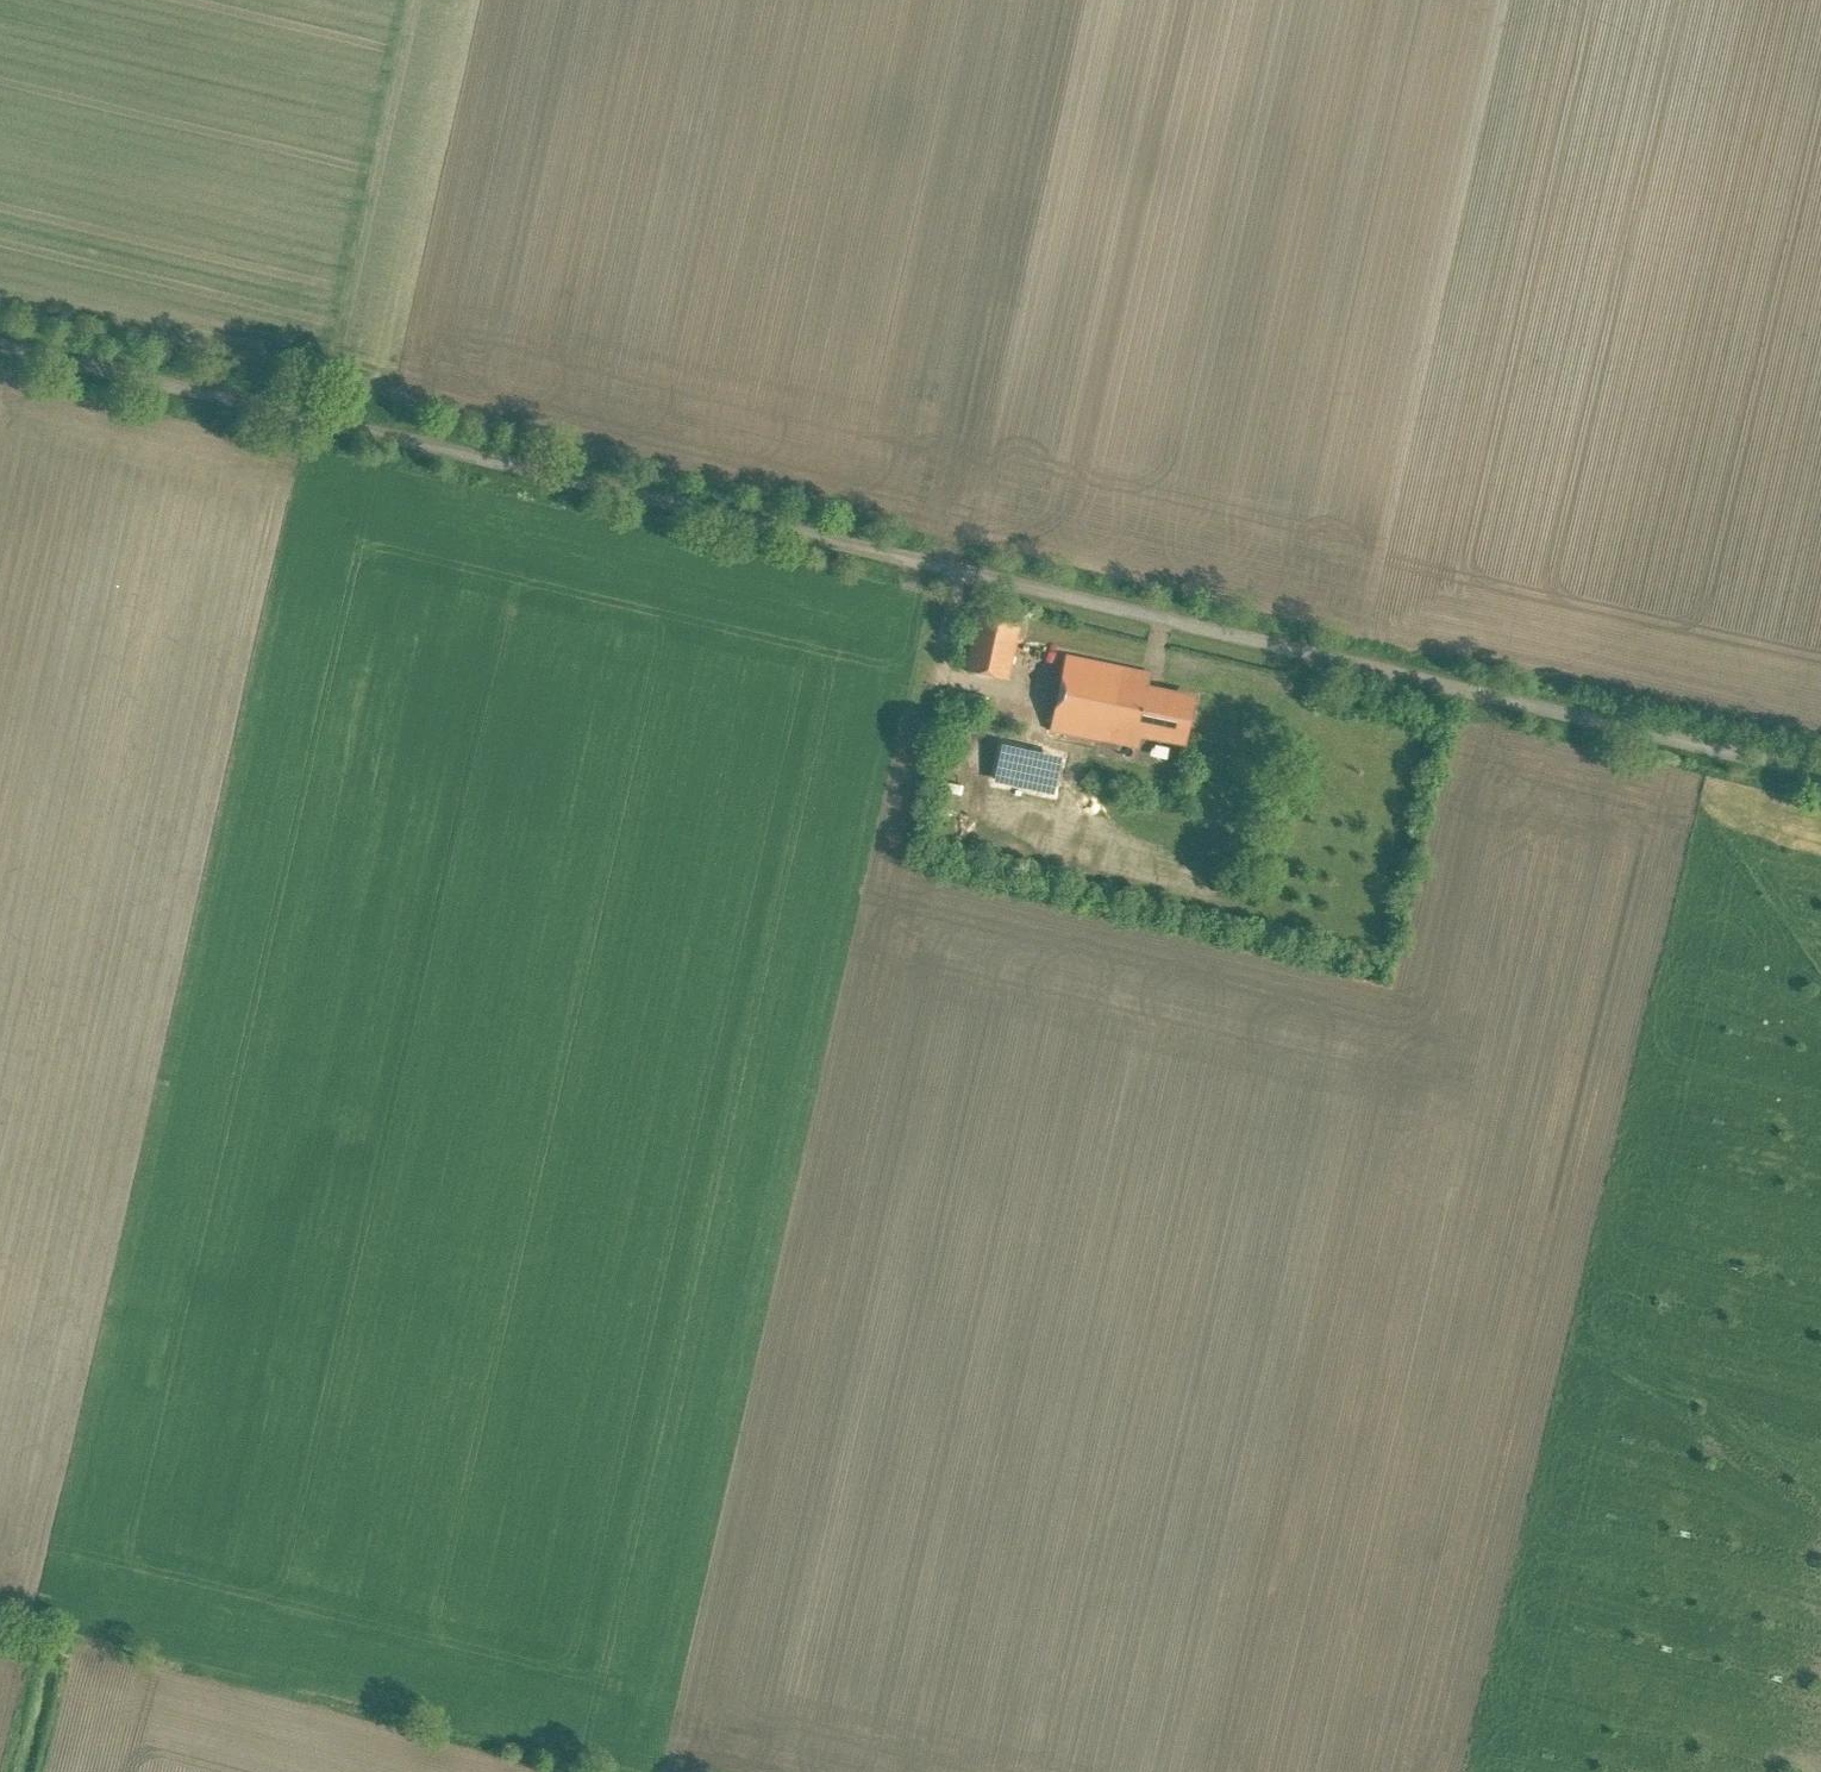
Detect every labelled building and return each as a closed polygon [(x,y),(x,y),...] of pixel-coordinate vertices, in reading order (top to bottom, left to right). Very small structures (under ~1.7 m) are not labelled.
[(1010,683),(1021,628),(976,619),(965,674),(1010,683)] [(1153,675),(1066,657),(1050,735),(1140,753),(1142,742),(1187,751),(1198,699),(1150,689),(1153,675)]
